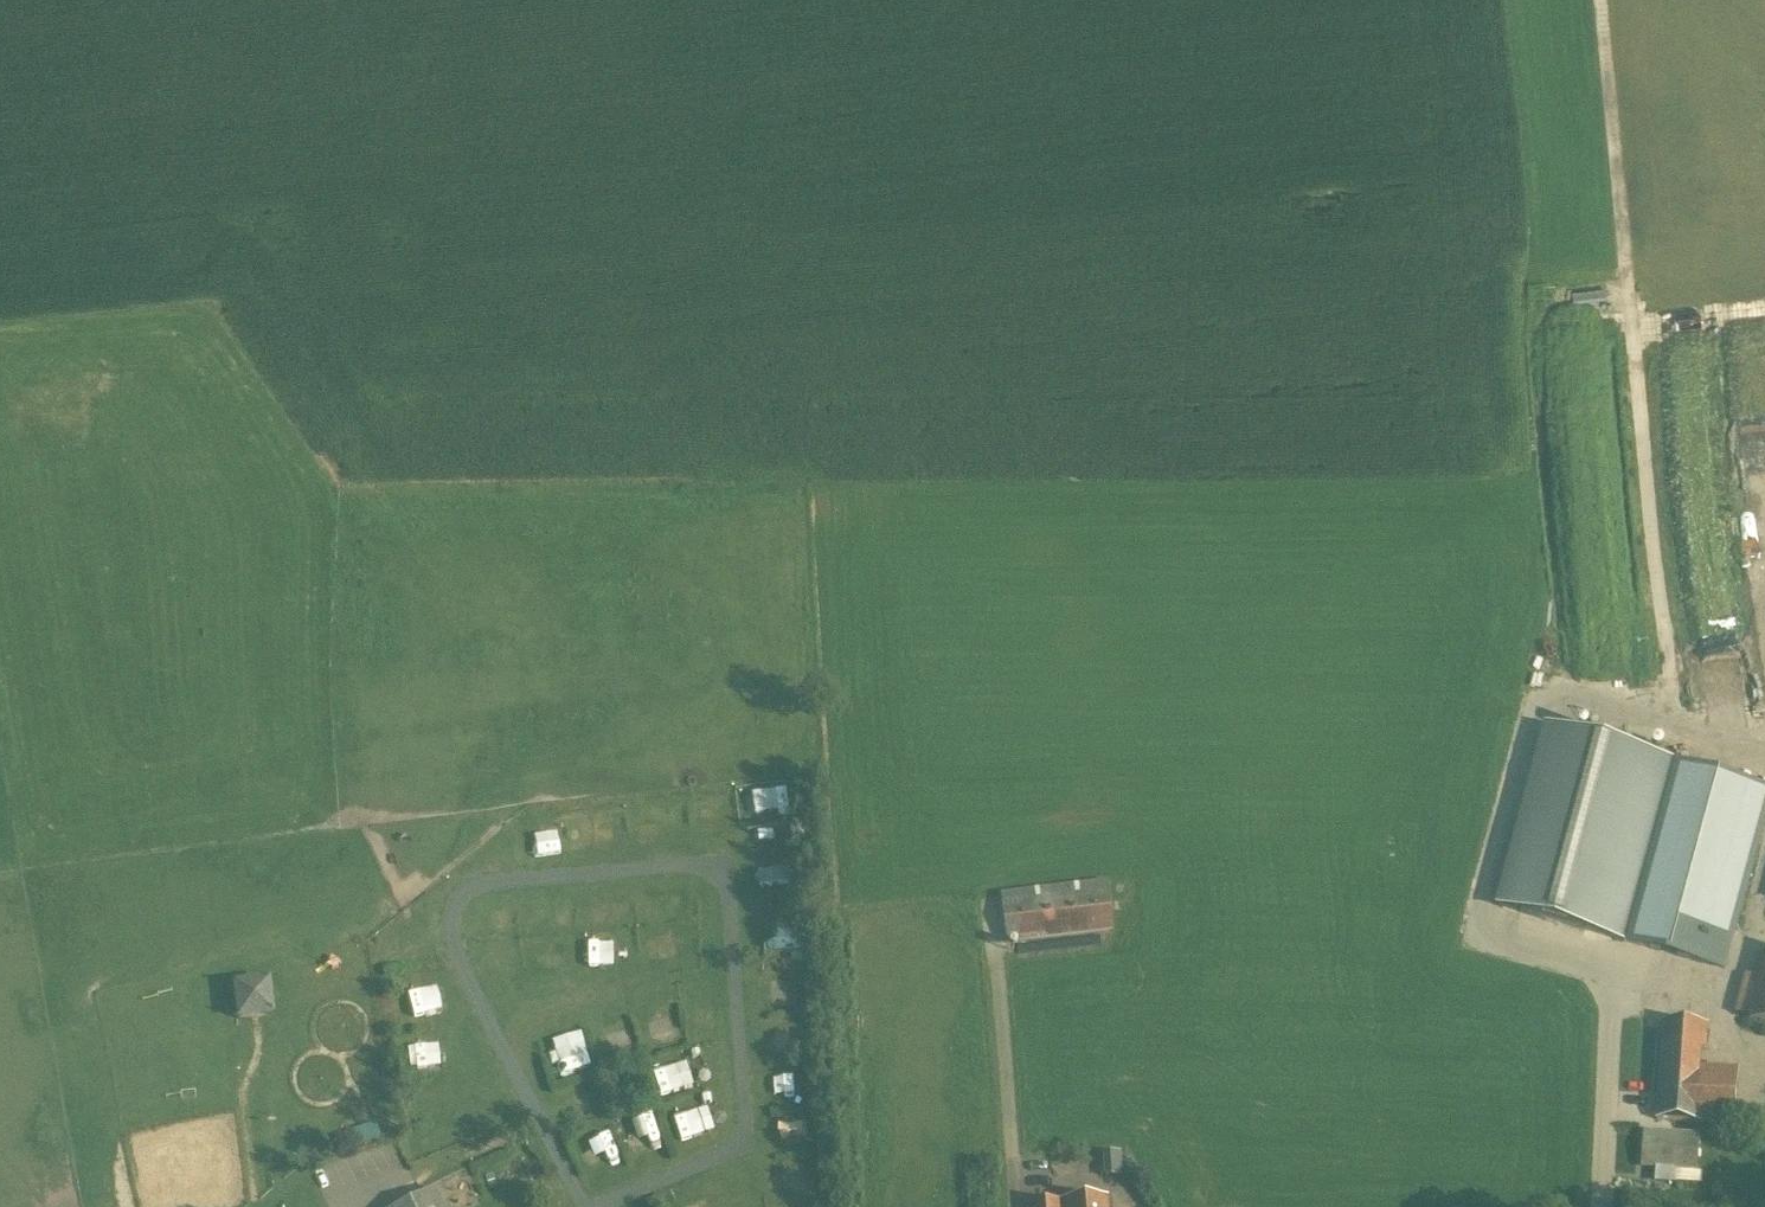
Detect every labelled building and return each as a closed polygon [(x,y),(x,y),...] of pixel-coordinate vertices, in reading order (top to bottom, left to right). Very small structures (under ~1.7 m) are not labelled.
[(1608,937),(1726,969),(1764,824),(1764,784),(1658,755),(1545,724),(1496,906),(1608,937)] [(766,809),(769,832),(795,829),(793,806),(766,809)] [(1000,892),(1007,943),(1114,931),(1108,880),(1000,892)] [(1750,1017),(1764,1021),(1764,965),(1750,1017)] [(284,1016),(283,977),(243,979),(245,1017),(284,1016)] [(1655,1118),(1738,1124),(1739,1066),(1702,1065),(1703,1049),(1708,1049),(1709,1023),(1661,1020),(1655,1118)] [(588,1039),(560,1047),(567,1069),(594,1061),(588,1039)] [(1649,1204),(1690,1206),(1701,1206),(1704,1170),(1652,1166),(1649,1204)] [(435,1188),(397,1206),(444,1206),(435,1188)] [(1108,1197),(1027,1203),(1028,1206),(1109,1206),(1108,1197)]
